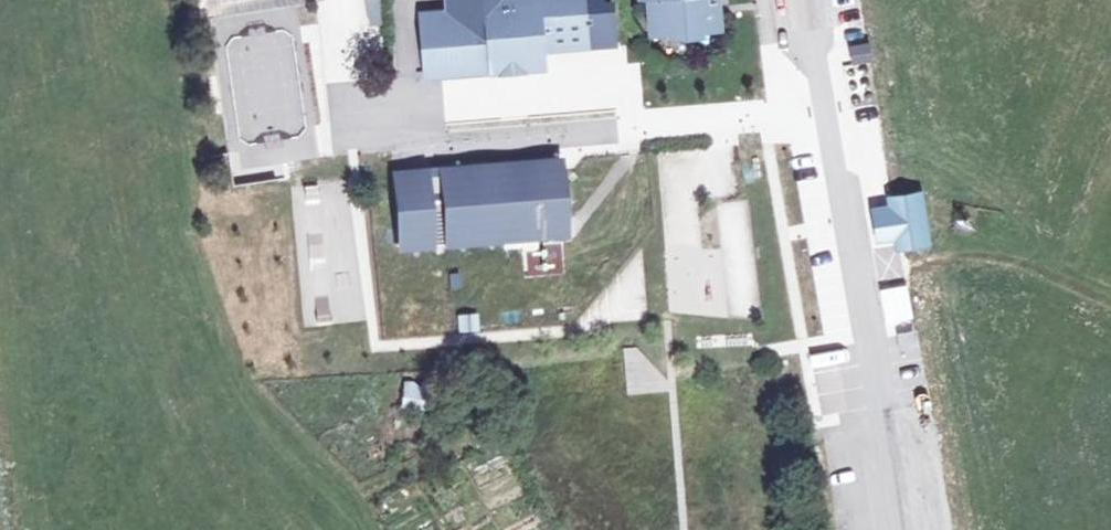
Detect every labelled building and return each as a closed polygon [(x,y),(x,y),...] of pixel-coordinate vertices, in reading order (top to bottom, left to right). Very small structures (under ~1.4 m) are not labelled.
[(368,24),(384,23),(382,0),(366,0),(368,24)] [(610,23),(609,1),(599,2),(599,0),(446,0),(447,9),(422,11),(425,69),(538,62),(537,48),(537,38),(552,37),(551,27),(610,23)] [(649,32),(716,29),(715,0),(647,0),(649,32)] [(537,38),(537,48),(611,44),(610,23),(551,27),(552,37),(537,38)] [(554,160),(389,171),(389,180),(420,178),(421,200),(437,199),(436,176),(555,168),(554,160)] [(420,178),(389,180),(394,240),(404,239),(424,237),(423,220),(440,219),(441,236),(530,230),(527,196),(557,194),(555,168),(436,176),(437,199),(421,200),(420,178)] [(329,202),(333,231),(348,229),(341,179),(303,184),(306,205),(329,202)] [(914,239),(922,237),(927,237),(920,191),(915,191),(893,194),(895,205),(898,228),(911,226),(914,239)] [(557,194),(527,196),(530,230),(559,228),(557,194)] [(898,228),(895,205),(877,207),(880,235),(898,233),(898,228)] [(424,237),(394,240),(394,246),(560,235),(559,228),(530,230),(441,236),(440,219),(423,220),(424,237)] [(900,241),(914,239),(911,226),(898,228),(898,233),(900,241)] [(306,232),(313,262),(324,259),(317,229),(306,232)] [(360,278),(334,279),(335,295),(314,296),(316,323),(362,321),(360,278)] [(458,334),(480,330),(476,312),(455,316),(458,334)] [(421,411),(424,384),(403,381),(399,409),(421,411)]
